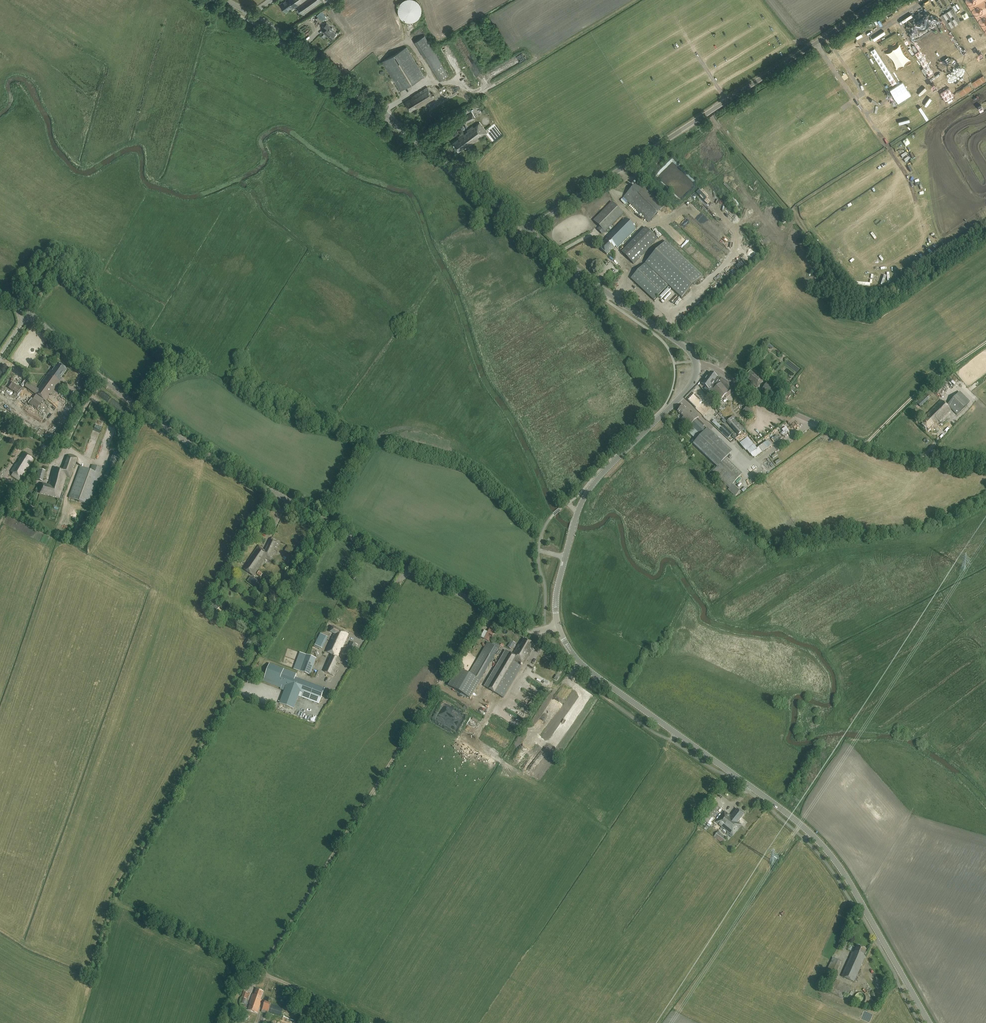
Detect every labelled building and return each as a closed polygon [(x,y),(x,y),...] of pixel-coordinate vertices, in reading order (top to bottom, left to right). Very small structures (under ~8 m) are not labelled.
[(284,1),(280,4),(286,12),(294,6),(296,9),(298,7),(303,14),(322,1),(322,0),(286,0),(284,1)] [(399,16),(400,17),(402,19),(403,20),(405,21),(407,22),(409,22),(411,22),(413,22),(415,21),(416,20),(418,19),(419,17),(420,16),(421,14),(422,12),(422,10),(422,8),(421,6),(420,4),(419,2),(418,1),(416,0),(404,0),(402,1),(401,2),(400,4),(399,6),(398,8),(398,10),(398,12),(399,14),(399,16)] [(332,29),(327,24),(323,28),(325,30),(323,32),(331,39),(336,34),(331,29),(332,29)] [(424,58),(425,57),(440,81),(449,75),(434,51),(425,36),(414,42),(424,58)] [(424,76),(407,47),(383,62),(400,91),(424,76)] [(413,98),(405,102),(410,111),(417,107),(418,108),(434,98),(427,87),(412,97),(413,98)] [(466,124),(475,119),(473,113),(472,114),(472,112),(462,117),(466,124)] [(465,149),(487,133),(480,123),(474,127),(473,126),(467,130),(468,132),(464,134),(464,133),(458,137),(459,138),(453,143),(459,151),(464,147),(465,149)] [(648,222),(665,205),(640,181),(623,198),(648,222)] [(612,202),(593,220),(605,232),(623,213),(612,202)] [(633,264),(657,240),(645,228),(621,252),(633,264)] [(607,238),(599,246),(607,255),(616,247),(607,238)] [(631,279),(654,301),(668,285),(681,298),(702,276),(666,241),(631,279)] [(50,395),(60,381),(58,380),(66,370),(57,363),(52,371),(50,370),(39,386),(38,389),(28,382),(24,386),(34,394),(34,393),(45,401),(48,397),(47,396),(49,394),(50,395)] [(751,383),(757,387),(763,379),(755,373),(754,374),(750,371),(746,377),(752,382),(751,383)] [(728,383),(722,378),(720,380),(710,372),(708,375),(706,378),(701,384),(706,387),(704,389),(708,392),(710,390),(719,401),(728,393),(730,394),(731,393),(731,394),(735,391),(728,383)] [(978,397),(957,378),(955,380),(954,379),(950,383),(953,386),(949,391),(953,394),(959,388),(971,399),(973,398),(975,400),(978,397)] [(767,383),(762,389),(769,394),(773,387),(767,383)] [(67,391),(64,395),(71,399),(73,396),(67,391)] [(957,414),(970,402),(960,392),(947,405),(957,414)] [(21,399),(24,403),(31,397),(28,394),(21,399)] [(695,408),(703,416),(710,408),(703,401),(702,401),(694,394),(688,400),(696,408),(695,408)] [(926,394),(918,401),(917,400),(916,402),(917,403),(920,407),(930,397),(926,394)] [(941,401),(925,416),(926,417),(921,423),(928,430),(934,424),(935,426),(951,410),(941,401)] [(742,474),(726,458),(732,451),(708,428),(706,430),(703,427),(704,425),(697,418),(698,417),(693,412),(691,413),(683,406),(677,412),(683,417),(681,420),(691,430),(688,433),(696,440),(693,444),(717,467),(712,472),(729,488),(728,489),(735,496),(738,492),(731,486),(742,474)] [(748,406),(742,410),(749,417),(754,413),(748,406)] [(51,414),(46,423),(50,425),(55,417),(51,414)] [(733,416),(726,422),(738,435),(744,429),(733,416)] [(102,432),(105,421),(98,419),(95,430),(102,432)] [(744,446),(750,441),(747,437),(741,442),(744,446)] [(748,449),(751,453),(760,446),(757,442),(748,449)] [(104,478),(111,481),(121,454),(114,452),(104,478)] [(11,476),(20,481),(25,472),(23,472),(25,469),(26,470),(29,465),(29,464),(33,458),(23,453),(20,459),(19,459),(18,461),(20,462),(18,465),(16,464),(11,472),(13,473),(11,476)] [(63,470),(54,467),(49,485),(42,483),(40,493),(59,498),(61,491),(62,490),(66,475),(70,476),(76,460),(77,457),(69,454),(63,470)] [(80,467),(69,497),(89,505),(102,469),(92,465),(90,471),(80,467)] [(266,558),(271,560),(274,553),(272,552),(274,549),(276,550),(280,541),(272,537),(264,554),(261,552),(263,548),(259,545),(248,562),(249,563),(245,569),(254,576),(266,558)] [(334,633),(326,651),(332,655),(325,672),(333,675),(337,667),(335,666),(336,663),(338,663),(340,660),(339,657),(338,657),(348,634),(332,626),(330,632),(334,633)] [(496,630),(490,627),(489,630),(488,632),(484,639),(490,642),(494,633),(496,630)] [(326,637),(321,634),(315,645),(321,648),(326,637)] [(513,654),(506,650),(485,686),(504,698),(522,666),(520,665),(521,663),(523,664),(531,650),(530,649),(533,643),(524,638),(521,645),(519,644),(513,654)] [(351,642),(345,654),(352,657),(357,645),(351,642)] [(499,649),(487,642),(469,673),(458,666),(448,684),(470,697),(480,680),(499,649)] [(316,658),(307,655),(301,671),(310,675),(316,658)] [(296,674),(270,664),(263,681),(282,688),(281,689),(285,690),(280,703),(294,708),(298,696),(319,704),(325,688),(295,677),(296,674)] [(714,802),(701,818),(707,823),(720,807),(714,802)] [(724,811),(715,822),(733,836),(741,825),(738,822),(744,814),(737,809),(731,817),(724,811)] [(718,832),(714,836),(723,843),(726,838),(718,832)] [(842,976),(854,982),(865,956),(864,955),(866,949),(857,945),(854,953),(852,952),(842,976)] [(833,958),(825,975),(833,978),(841,961),(833,958)] [(835,981),(830,992),(842,998),(844,994),(848,995),(851,986),(837,980),(835,981)] [(250,1003),(250,1004),(248,1010),(257,1013),(262,1000),(260,1000),(263,991),(256,989),(254,994),(253,994),(250,1003)] [(262,1009),(268,1012),(271,1003),(265,1001),(262,1009)]
